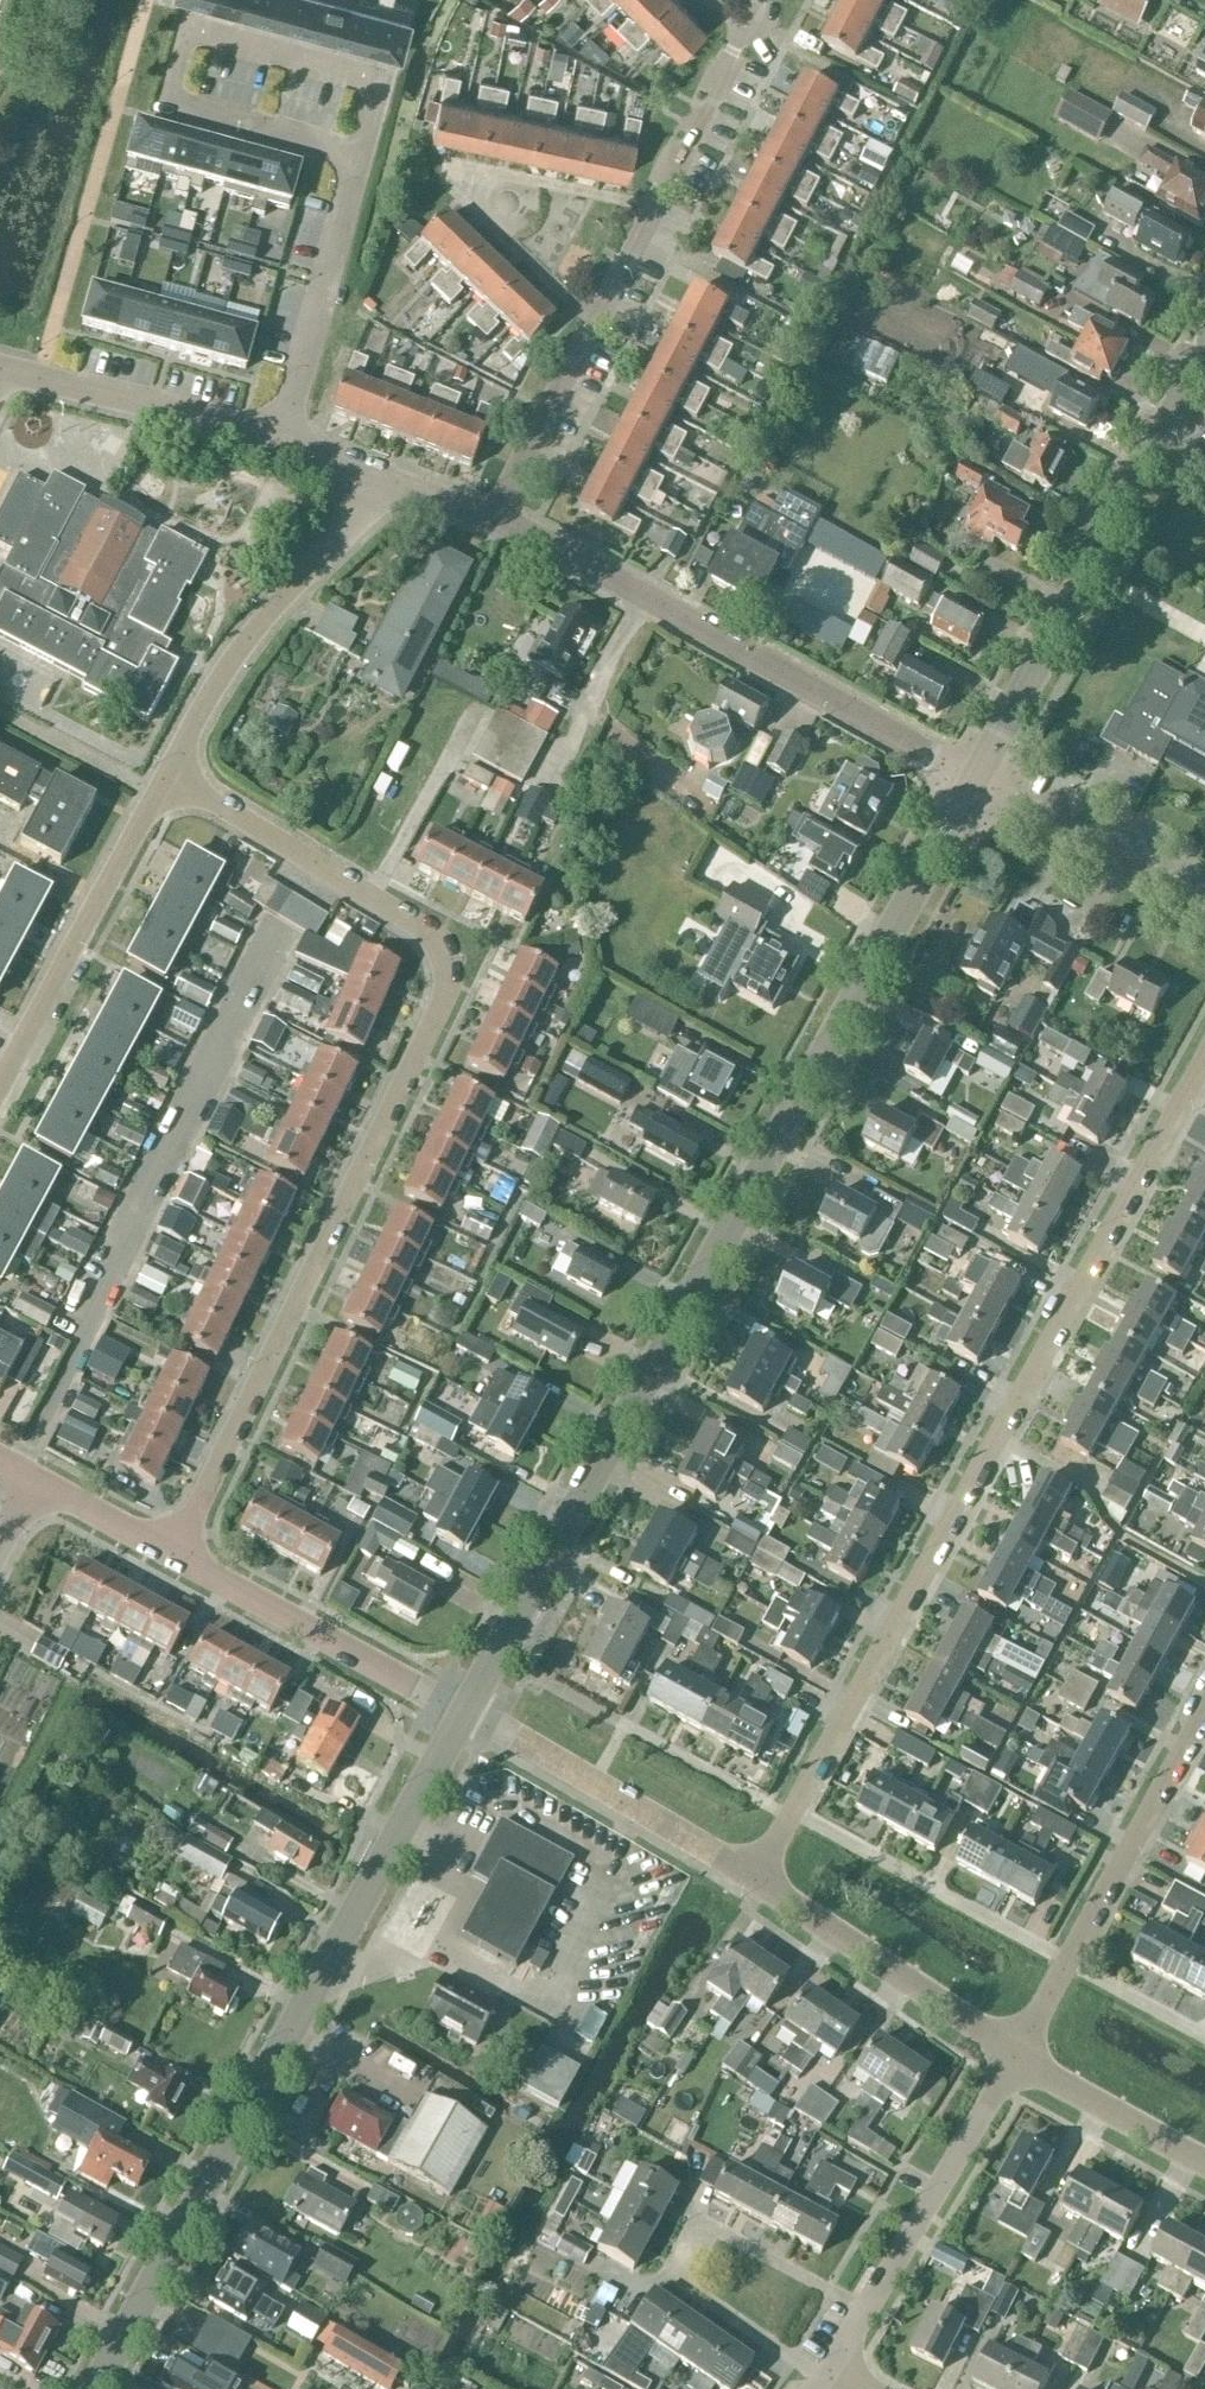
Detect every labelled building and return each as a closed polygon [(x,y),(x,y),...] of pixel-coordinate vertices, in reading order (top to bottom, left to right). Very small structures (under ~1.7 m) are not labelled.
[(206,2),(238,10),(241,0),(206,0),(206,2)] [(238,10),(271,19),(276,0),(241,0),(238,10)] [(311,0),(276,0),(271,19),(285,23),(303,28),(311,0)] [(303,28),(336,37),(346,0),(311,0),(303,28)] [(336,37),(368,46),(379,5),(377,4),(362,0),(346,0),(336,37)] [(400,55),(413,8),(383,0),(378,0),(377,4),(379,5),(368,46),(400,55)] [(508,12),(519,18),(533,3),(530,0),(520,0),(508,12)] [(603,10),(613,0),(593,0),(603,10)] [(662,0),(626,0),(626,1),(638,12),(633,17),(629,13),(617,24),(628,34),(662,0)] [(687,10),(677,0),(662,0),(628,34),(638,45),(650,34),(645,29),(650,25),(661,36),(687,10)] [(847,1),(901,29),(907,16),(892,9),(889,14),(883,11),(889,0),(847,0),(847,1)] [(1097,8),(1138,30),(1154,0),(1102,0),(1097,8)] [(847,1),(835,23),(868,40),(876,25),(882,28),(879,34),(894,42),(901,29),(847,1)] [(468,10),(465,24),(479,27),(482,13),(481,13),(482,7),(471,3),(470,11),(468,10)] [(687,10),(661,36),(673,47),(668,52),(664,48),(653,59),(663,69),(679,54),(705,28),(687,10)] [(570,22),(561,31),(571,41),(580,32),(570,22)] [(868,40),(835,23),(824,45),(878,73),(884,61),(869,53),(866,58),(860,55),(868,40)] [(526,32),(508,28),(506,39),(524,43),(526,32)] [(150,49),(172,58),(176,47),(154,38),(150,49)] [(919,40),(913,53),(927,60),(923,66),(933,71),(943,53),(919,40)] [(568,51),(553,48),(550,63),(565,66),(568,51)] [(1197,74),(1204,78),(1204,59),(1197,74)] [(432,132),(457,137),(465,100),(449,97),(451,91),(456,92),(460,77),(445,73),(441,95),(432,132)] [(795,101),(827,118),(835,103),(841,106),(838,112),(854,120),(860,107),(806,79),(795,101)] [(457,137),(481,143),(494,84),(479,81),(476,96),(482,98),(480,104),(465,100),(457,137)] [(923,93),(901,81),(893,96),(915,108),(923,93)] [(481,143),(505,148),(514,111),(498,108),(499,101),(505,103),(508,87),(494,84),(481,143)] [(505,148),(530,153),(543,94),(528,91),(525,107),(531,109),(529,115),(514,111),(505,148)] [(1204,139),(1204,99),(1192,92),(1185,106),(1202,116),(1193,133),(1204,139)] [(1069,93),(1054,120),(1099,144),(1114,117),(1069,93)] [(530,153),(554,159),(562,122),(546,119),(548,112),(554,114),(557,98),(543,94),(530,153)] [(1123,96),(1113,114),(1147,133),(1157,114),(1123,96)] [(783,123),(837,151),(844,138),(829,131),(826,136),(820,133),(827,118),(795,101),(783,123)] [(554,159),(579,164),(592,105),(578,102),(574,118),(580,120),(579,126),(562,122),(554,159)] [(909,118),(879,103),(871,117),(901,132),(909,118)] [(579,164),(603,169),(611,133),(595,130),(597,123),(602,125),(606,108),(592,105),(579,164)] [(627,137),(611,133),(603,169),(628,175),(640,115),(626,112),(623,129),(628,131),(627,137)] [(772,145),(804,162),(812,147),(818,150),(815,156),(830,164),(837,151),(783,123),(772,145)] [(124,172),(157,181),(159,181),(160,176),(158,176),(170,134),(137,125),(124,172)] [(202,143),(170,134),(158,176),(160,176),(190,184),(191,184),(202,143)] [(202,143),(191,184),(190,184),(188,190),(189,191),(201,194),(204,182),(224,188),(225,188),(235,152),(202,143)] [(888,154),(866,143),(859,158),(881,168),(888,154)] [(760,167),(814,196),(821,183),(805,175),(802,180),(796,177),(804,162),(772,145),(760,167)] [(1204,211),(1204,182),(1146,150),(1139,163),(1170,180),(1159,200),(1199,222),(1204,211)] [(235,152),(225,188),(224,188),(222,193),(223,193),(254,202),(256,202),(267,161),(235,152)] [(267,161),(256,202),(254,202),(251,214),(253,214),(263,217),(267,205),(288,211),(300,170),(267,161)] [(748,190),(781,207),(789,191),(795,195),(792,200),(807,208),(814,196),(760,167),(748,190)] [(1149,206),(1118,189),(1103,217),(1133,233),(1137,225),(1145,230),(1137,244),(1178,266),(1191,241),(1179,234),(1180,231),(1165,223),(1167,219),(1148,209),(1149,206)] [(737,212),(791,240),(798,227),(782,219),(779,225),(773,222),(781,207),(748,190),(737,212)] [(725,234),(758,251),(766,236),(772,239),(769,245),(784,252),(791,240),(737,212),(725,234)] [(851,213),(842,228),(857,237),(865,223),(851,213)] [(1096,231),(1066,215),(1059,227),(1058,230),(1088,246),(1096,231)] [(147,220),(133,217),(130,228),(144,231),(147,220)] [(426,250),(438,261),(464,234),(446,217),(420,244),(404,261),(414,271),(426,258),(422,254),(426,250)] [(241,228),(239,240),(261,243),(263,230),(241,228)] [(161,240),(175,243),(178,232),(164,229),(161,240)] [(1087,247),(1052,229),(1042,248),(1063,259),(1062,261),(1076,269),(1087,247)] [(178,232),(175,243),(189,247),(192,236),(178,232)] [(139,249),(142,238),(128,234),(125,245),(139,249)] [(440,295),(482,252),(464,234),(438,261),(450,272),(446,277),(442,273),(430,286),(440,295)] [(750,266),(758,251),(725,234),(714,256),(768,284),(774,271),(759,263),(756,269),(750,266)] [(175,243),(161,240),(158,251),(172,255),(175,243)] [(240,257),(243,246),(229,242),(226,253),(240,257)] [(189,247),(175,243),(172,255),(186,259),(189,247)] [(243,246),(240,257),(253,261),(257,251),(243,246)] [(474,296),(500,269),(482,252),(440,295),(450,305),(462,293),(458,289),(463,284),(474,296)] [(1141,327),(1155,301),(1138,291),(1144,281),(1099,257),(1086,280),(1083,281),(1079,284),(1076,288),(1074,291),(1141,327)] [(221,272),(235,276),(238,264),(224,260),(221,272)] [(252,269),(238,264),(235,276),(249,280),(252,269)] [(476,330),(518,286),(500,269),(474,296),(486,307),(482,312),(478,308),(466,320),(476,330)] [(826,286),(806,275),(798,290),(818,301),(826,286)] [(1050,291),(1020,275),(1010,294),(1040,310),(1050,291)] [(82,326),(115,335),(126,294),(94,285),(82,326)] [(511,330),(536,304),(518,286),(476,330),(486,339),(498,327),(494,323),(498,318),(511,330)] [(696,289),(685,312),(718,329),(725,314),(732,318),(729,322),(744,330),(750,317),(696,289)] [(115,335),(147,344),(159,302),(126,294),(115,335)] [(147,344),(180,352),(191,311),(159,302),(147,344)] [(1002,316),(977,302),(968,319),(993,333),(1002,316)] [(502,355),(512,365),(528,347),(529,348),(554,321),(536,304),(511,330),(522,341),(518,346),(514,342),(502,355)] [(180,352),(212,361),(224,320),(191,311),(180,352)] [(1082,345),(1120,365),(1129,350),(1122,346),(1126,338),(1077,311),(1068,327),(1087,337),(1082,345)] [(685,312),(673,334),(727,362),(733,350),(718,342),(716,347),(710,344),(718,329),(685,312)] [(256,329),(224,320),(212,361),(245,370),(256,329)] [(673,334),(662,356),(694,373),(702,358),(708,362),(705,367),(720,374),(727,362),(673,334)] [(355,422),(368,388),(354,382),(356,376),(361,378),(367,362),(354,357),(356,351),(342,345),(331,372),(345,378),(331,413),(355,422)] [(1112,381),(1120,365),(1082,345),(1075,358),(1052,345),(1047,355),(1055,360),(1100,385),(1104,377),(1112,381)] [(1018,349),(1005,373),(1056,401),(1051,410),(1087,430),(1102,402),(1066,383),(1070,376),(1018,349)] [(662,356),(650,378),(704,406),(711,393),(696,386),(693,391),(687,388),(694,373),(662,356)] [(781,369),(763,361),(756,376),(774,384),(781,369)] [(355,422),(378,432),(400,375),(388,370),(382,386),(387,388),(384,394),(368,388),(355,422)] [(978,373),(970,388),(1003,407),(1012,392),(978,373)] [(378,432),(401,441),(415,406),(400,400),(402,394),(407,396),(414,380),(400,375),(378,432)] [(650,378),(639,400),(671,417),(679,402),(685,405),(682,411),(697,419),(704,406),(650,378)] [(401,441),(425,450),(447,393),(434,388),(428,404),(433,406),(431,412),(415,406),(401,441)] [(425,450),(448,459),(461,425),(446,419),(448,412),(453,414),(460,398),(447,393),(425,450)] [(639,400),(627,422),(681,450),(687,438),(672,430),(669,435),(663,432),(671,417),(639,400)] [(1024,423),(986,402),(978,416),(1016,437),(1024,423)] [(477,431),(461,425),(448,459),(471,468),(484,434),(493,412),(480,407),(474,422),(479,424),(477,431)] [(755,416),(737,407),(731,420),(748,429),(755,416)] [(627,422),(615,444),(648,462),(656,446),(662,450),(659,455),(674,462),(681,450),(627,422)] [(730,436),(725,445),(738,451),(743,443),(730,436)] [(1036,484),(1050,491),(1070,454),(1040,438),(1029,457),(1015,449),(1006,467),(1025,477),(1022,482),(1034,488),(1036,484)] [(615,444),(604,467),(658,495),(664,482),(649,474),(646,480),(640,477),(648,462),(615,444)] [(1027,537),(1028,534),(1021,530),(1029,516),(1014,508),(1017,503),(993,489),(996,484),(964,466),(957,479),(979,491),(977,495),(985,499),(967,532),(993,547),(996,542),(1017,554),(1019,552),(1024,550),(1029,542),(1027,537)] [(604,467),(592,489),(625,506),(633,491),(639,494),(637,499),(652,506),(658,495),(604,467)] [(19,477),(0,512),(0,548),(10,554),(0,574),(0,638),(84,683),(80,690),(146,725),(177,667),(151,653),(158,640),(162,641),(179,608),(176,606),(186,587),(189,589),(206,557),(161,534),(159,538),(143,530),(144,529),(131,519),(116,511),(101,506),(100,507),(82,497),(85,492),(52,475),(44,491),(19,477)] [(690,503),(697,487),(671,475),(664,492),(690,503)] [(625,506),(592,489),(581,511),(635,539),(641,526),(626,518),(623,523),(618,520),(625,506)] [(784,492),(782,497),(771,517),(755,508),(735,545),(777,568),(790,575),(810,538),(808,538),(822,513),(784,492)] [(821,553),(833,531),(822,525),(810,547),(821,553)] [(832,559),(844,537),(833,531),(821,553),(832,559)] [(689,540),(673,532),(661,554),(677,563),(689,540)] [(843,565),(855,542),(844,537),(832,559),(843,565)] [(854,571),(866,549),(855,542),(843,565),(854,571)] [(777,568),(735,545),(734,545),(713,583),(756,607),(777,568)] [(947,561),(920,546),(909,565),(936,580),(947,561)] [(865,577),(877,554),(866,549),(854,571),(865,577)] [(876,583),(888,560),(877,554),(865,577),(876,583)] [(412,569),(364,663),(375,669),(369,681),(370,683),(397,697),(463,569),(436,555),(433,556),(424,575),(412,569)] [(919,608),(933,584),(897,562),(883,586),(919,608)] [(948,605),(935,598),(928,610),(941,617),(933,632),(969,652),(984,624),(948,604),(948,605)] [(795,628),(807,607),(795,601),(783,622),(795,628)] [(357,623),(328,607),(312,637),(348,656),(357,640),(350,636),(357,623)] [(795,628),(807,635),(818,613),(807,607),(795,628)] [(562,681),(592,627),(563,611),(543,646),(558,654),(547,673),(562,681)] [(818,641),(830,620),(818,613),(807,635),(818,641)] [(879,621),(863,613),(855,629),(871,637),(879,621)] [(818,641),(830,647),(842,626),(830,620),(818,641)] [(842,626),(830,648),(842,654),(853,633),(842,626)] [(905,678),(897,693),(936,714),(952,685),(906,660),(916,643),(889,628),(871,661),(898,676),(899,675),(905,678)] [(1103,742),(1117,750),(1119,745),(1140,756),(1159,767),(1162,763),(1173,743),(1204,761),(1204,692),(1192,684),(1191,686),(1165,672),(1163,671),(1157,667),(1156,668),(1125,723),(1116,718),(1103,742)] [(730,685),(716,712),(755,733),(769,707),(730,685)] [(520,725),(521,726),(545,739),(557,717),(532,703),(520,725)] [(298,717),(276,707),(265,729),(287,739),(298,717)] [(491,724),(515,737),(521,726),(520,725),(497,713),(491,724)] [(715,721),(700,725),(692,740),(697,755),(711,763),(727,759),(734,745),(729,728),(715,721)] [(509,748),(515,737),(491,724),(485,735),(509,748)] [(521,726),(515,737),(539,750),(545,739),(521,726)] [(805,744),(787,734),(769,769),(786,778),(805,744)] [(509,748),(485,735),(479,746),(503,760),(509,748)] [(515,737),(509,748),(533,761),(539,750),(515,737)] [(497,771),(503,760),(479,746),(473,758),(497,771)] [(509,748),(503,760),(527,773),(533,761),(509,748)] [(19,812),(25,801),(39,808),(20,845),(60,867),(95,802),(0,751),(0,802),(19,812)] [(521,784),(527,773),(503,760),(497,771),(521,784)] [(856,772),(848,767),(820,818),(833,826),(836,821),(867,839),(894,792),(876,782),(880,775),(878,770),(865,763),(860,764),(856,772)] [(776,782),(743,765),(730,791),(763,808),(776,782)] [(460,781),(486,794),(494,779),(468,766),(460,781)] [(729,785),(712,776),(702,795),(719,804),(729,785)] [(550,800),(536,793),(523,819),(537,826),(550,800)] [(860,852),(831,836),(832,834),(805,818),(797,833),(803,836),(799,843),(819,854),(810,870),(839,886),(848,871),(849,871),(860,852)] [(415,869),(442,883),(461,847),(434,833),(415,869)] [(488,861),(461,847),(442,883),(469,897),(488,861)] [(777,874),(789,856),(778,848),(766,866),(777,874)] [(188,855),(173,882),(207,900),(221,873),(188,855)] [(515,874),(488,861),(469,897),(496,911),(515,874)] [(831,887),(808,873),(797,892),(820,906),(831,887)] [(542,888),(515,874),(496,911),(523,925),(542,888)] [(0,902),(0,903),(33,921),(48,894),(14,876),(0,902)] [(252,903),(264,911),(278,888),(266,881),(252,903)] [(173,882),(159,909),(192,927),(207,900),(173,882)] [(736,987),(735,989),(773,1011),(798,964),(760,943),(759,944),(755,942),(773,908),(735,887),(717,920),(728,926),(700,979),(726,993),(731,984),(736,987)] [(290,896),(278,888),(264,911),(276,918),(290,896)] [(247,919),(255,908),(231,892),(223,903),(247,919)] [(302,903),(290,896),(276,918),(289,926),(302,903)] [(18,948),(33,921),(0,903),(0,938),(18,948)] [(314,911),(302,903),(289,926),(301,933),(314,911)] [(159,909),(144,936),(177,954),(192,927),(159,909)] [(326,918),(314,911),(301,933),(305,936),(313,941),(313,939),(326,918)] [(1022,937),(993,921),(977,949),(973,947),(959,971),(980,983),(976,989),(993,998),(997,992),(1001,994),(1026,949),(1032,953),(1031,954),(1055,967),(1044,986),(1058,993),(1079,955),(1066,948),(1066,949),(1047,939),(1053,928),(1047,925),(1048,922),(1035,914),(1022,937)] [(322,941),(338,947),(347,925),(331,919),(322,941)] [(210,933),(235,947),(241,935),(216,921),(210,933)] [(163,982),(177,954),(144,936),(129,964),(163,982)] [(348,981),(386,997),(398,969),(364,954),(366,948),(347,936),(337,953),(313,939),(313,941),(305,936),(294,958),(342,978),(348,981)] [(18,948),(0,938),(0,973),(4,975),(18,948)] [(506,984),(548,1004),(554,992),(548,989),(555,974),(520,956),(506,984)] [(1106,992),(1152,1017),(1169,987),(1128,965),(1118,983),(1100,973),(1086,998),(1099,1006),(1106,992)] [(322,983),(292,969),(286,982),(316,996),(322,983)] [(216,991),(182,974),(172,993),(206,1011),(216,991)] [(386,997),(348,981),(341,997),(336,995),(331,1006),(374,1024),(386,997)] [(125,982),(110,1009),(143,1027),(158,1000),(125,982)] [(542,1016),(548,1004),(506,984),(493,1011),(528,1029),(536,1013),(542,1016)] [(314,1001),(284,987),(276,1005),(306,1019),(314,1001)] [(1049,1011),(1025,998),(1008,1028),(1032,1041),(1049,1011)] [(678,1022),(636,1000),(625,1021),(667,1043),(678,1022)] [(362,1053),(374,1024),(331,1006),(326,1018),(331,1020),(324,1036),(362,1053)] [(110,1009),(96,1036),(129,1054),(143,1027),(110,1009)] [(535,1032),(528,1029),(493,1011),(480,1038),(515,1055),(523,1040),(539,1048),(544,1039),(533,1034),(535,1032)] [(287,1029),(263,1017),(249,1043),(274,1055),(287,1029)] [(1024,1044),(998,1030),(988,1048),(1014,1063),(1024,1044)] [(1072,1045),(1047,1031),(1039,1045),(1065,1059),(1072,1045)] [(96,1036),(81,1063),(114,1081),(129,1054),(96,1036)] [(926,1036),(906,1073),(933,1088),(935,1089),(931,1095),(941,1101),(958,1071),(969,1077),(976,1064),(926,1036)] [(522,1058),(515,1055),(480,1038),(467,1065),(502,1082),(510,1067),(516,1070),(522,1058)] [(740,1074),(714,1060),(709,1068),(676,1050),(653,1091),(689,1111),(694,1101),(718,1114),(740,1074)] [(169,1051),(162,1065),(172,1071),(179,1057),(169,1051)] [(1013,1066),(987,1052),(980,1066),(1006,1080),(1013,1066)] [(300,1079),(305,1082),(342,1100),(356,1072),(319,1054),(310,1071),(305,1068),(300,1079)] [(631,1083),(589,1061),(577,1083),(619,1106),(631,1083)] [(81,1063),(66,1090),(99,1108),(114,1081),(81,1063)] [(170,1078),(148,1067),(141,1081),(163,1092),(170,1078)] [(259,1089),(264,1077),(243,1067),(238,1080),(259,1089)] [(1056,1089),(1113,1119),(1128,1092),(1098,1076),(1090,1090),(1063,1075),(1056,1089)] [(287,1106),(292,1108),(329,1127),(342,1100),(305,1082),(297,1097),(292,1095),(287,1106)] [(456,1087),(443,1114),(485,1134),(491,1123),(484,1119),(492,1104),(456,1087)] [(1098,1146),(1113,1119),(1056,1089),(1049,1100),(1077,1115),(1069,1129),(1098,1146)] [(66,1090),(52,1117),(85,1135),(99,1108),(66,1090)] [(262,1108),(232,1092),(224,1106),(254,1122),(262,1108)] [(1035,1110),(1010,1096),(1002,1112),(1027,1125),(1035,1110)] [(274,1133),(219,1106),(202,1139),(227,1152),(237,1131),(273,1148),(266,1163),(303,1181),(316,1153),(274,1133)] [(329,1127),(292,1108),(284,1124),(279,1122),(274,1133),(316,1153),(329,1127)] [(647,1137),(642,1145),(686,1170),(701,1144),(637,1108),(627,1126),(647,1137)] [(882,1113),(864,1145),(900,1164),(912,1141),(933,1153),(945,1131),(921,1118),(915,1130),(882,1113)] [(443,1114),(430,1141),(465,1158),(473,1143),(479,1146),(485,1134),(443,1114)] [(1027,1128),(1003,1115),(995,1129),(1019,1142),(1027,1128)] [(70,1162),(85,1135),(52,1117),(37,1144),(70,1162)] [(559,1127),(537,1117),(520,1152),(542,1163),(559,1127)] [(136,1146),(143,1133),(122,1122),(115,1135),(136,1146)] [(553,1146),(578,1160),(586,1145),(561,1132),(553,1146)] [(465,1158),(430,1141),(416,1168),(458,1189),(459,1188),(452,1185),(459,1170),(466,1173),(471,1162),(465,1159),(465,1158)] [(215,1160),(198,1152),(185,1177),(202,1185),(215,1160)] [(9,1186),(42,1204),(57,1176),(24,1159),(9,1186)] [(1010,1172),(1067,1203),(1082,1176),(1052,1160),(1045,1174),(1017,1159),(1010,1172)] [(114,1190),(120,1177),(99,1167),(93,1180),(114,1190)] [(453,1200),(458,1189),(416,1168),(403,1195),(439,1213),(446,1197),(453,1200)] [(654,1201),(611,1178),(599,1172),(586,1197),(597,1203),(597,1204),(639,1227),(654,1201)] [(1025,1180),(1010,1172),(1004,1183),(1019,1191),(1025,1180)] [(209,1191),(183,1178),(172,1199),(198,1212),(209,1191)] [(239,1205),(244,1207),(281,1225),(295,1198),(257,1180),(249,1196),(244,1194),(239,1205)] [(103,1211),(110,1198),(82,1183),(75,1196),(103,1211)] [(28,1231),(42,1204),(9,1186),(0,1203),(0,1216),(28,1231)] [(1026,1195),(1018,1210),(1053,1229),(1067,1203),(1038,1187),(1031,1198),(1026,1195)] [(1197,1188),(1183,1215),(1204,1227),(1204,1193),(1197,1188)] [(821,1224),(859,1245),(863,1253),(870,1257),(878,1254),(904,1208),(877,1194),(869,1209),(839,1193),(821,1224)] [(1053,1229),(1018,1210),(996,1197),(989,1209),(1017,1224),(1009,1239),(1038,1255),(1053,1229)] [(964,1206),(953,1200),(942,1220),(973,1237),(980,1223),(961,1212),(964,1206)] [(539,1230),(546,1217),(526,1205),(521,1215),(519,1214),(517,1218),(539,1230)] [(268,1252),(281,1225),(244,1207),(236,1223),(231,1221),(226,1232),(231,1234),(268,1252)] [(157,1230),(185,1245),(196,1223),(168,1209),(167,1208),(156,1230),(157,1230)] [(395,1212),(382,1240),(424,1260),(429,1248),(423,1245),(431,1230),(395,1212)] [(495,1227),(468,1214),(460,1231),(487,1244),(495,1227)] [(1183,1215),(1168,1241),(1196,1256),(1204,1239),(1204,1227),(1183,1215)] [(13,1258),(28,1231),(0,1216),(0,1251),(13,1258)] [(937,1240),(956,1252),(962,1255),(968,1243),(943,1229),(937,1240)] [(255,1279),(268,1252),(231,1234),(223,1250),(218,1248),(213,1258),(218,1261),(255,1279)] [(92,1245),(72,1235),(60,1259),(74,1266),(79,1258),(83,1260),(92,1245)] [(948,1266),(956,1252),(937,1240),(933,1238),(925,1253),(948,1266)] [(148,1258),(170,1268),(178,1251),(157,1240),(148,1258)] [(418,1272),(424,1260),(382,1240),(368,1267),(404,1284),(411,1269),(418,1272)] [(1196,1256),(1168,1241),(1153,1268),(1181,1283),(1196,1256)] [(601,1299),(616,1270),(580,1251),(579,1252),(566,1245),(560,1257),(573,1264),(564,1279),(601,1299)] [(0,1251),(0,1283),(13,1258),(0,1251)] [(242,1306),(255,1279),(218,1261),(210,1277),(205,1275),(200,1285),(205,1288),(242,1306)] [(410,1288),(368,1267),(355,1294),(391,1311),(398,1296),(404,1299),(410,1288)] [(143,1268),(135,1285),(161,1297),(169,1280),(143,1268)] [(957,1268),(950,1281),(965,1290),(977,1297),(1007,1313),(1021,1286),(992,1270),(985,1284),(957,1268)] [(780,1302),(777,1307),(797,1318),(800,1312),(813,1320),(826,1298),(851,1311),(862,1290),(836,1276),(829,1288),(796,1269),(779,1301),(780,1302)] [(958,1302),(965,1290),(950,1281),(943,1293),(958,1302)] [(1162,1328),(1174,1334),(1190,1343),(1189,1344),(1199,1349),(1204,1337),(1204,1336),(1169,1316),(1176,1301),(1149,1286),(1134,1313),(1162,1328)] [(524,1287),(509,1316),(519,1322),(512,1335),(528,1343),(566,1364),(581,1335),(544,1315),(551,1302),(524,1287)] [(229,1333),(242,1306),(205,1288),(197,1304),(192,1302),(187,1313),(229,1333)] [(126,1303),(153,1316),(159,1302),(132,1290),(126,1303)] [(391,1312),(391,1311),(355,1294),(342,1321),(378,1338),(385,1324),(391,1327),(397,1315),(391,1312)] [(55,1312),(23,1295),(13,1314),(45,1331),(55,1312)] [(963,1322),(992,1339),(1007,1313),(977,1297),(964,1322),(963,1322)] [(956,1336),(949,1349),(978,1365),(992,1339),(963,1322),(964,1322),(935,1306),(927,1320),(956,1336)] [(216,1361),(229,1333),(187,1313),(181,1324),(186,1326),(178,1342),(216,1361)] [(1120,1339),(1148,1354),(1162,1328),(1134,1313),(1120,1339)] [(913,1330),(888,1316),(881,1330),(906,1343),(913,1330)] [(905,1345),(879,1332),(871,1347),(897,1360),(905,1345)] [(1190,1343),(1174,1334),(1167,1347),(1183,1356),(1189,1344),(1190,1343)] [(495,1352),(462,1335),(455,1348),(488,1365),(495,1352)] [(10,1374),(23,1381),(42,1345),(28,1338),(21,1351),(0,1339),(0,1391),(10,1374)] [(320,1366),(362,1387),(368,1375),(361,1372),(369,1356),(334,1338),(320,1366)] [(1120,1339),(1105,1366),(1133,1381),(1148,1354),(1120,1339)] [(129,1354),(102,1340),(94,1355),(122,1369),(129,1354)] [(743,1368),(797,1397),(803,1386),(789,1379),(798,1363),(757,1341),(743,1368)] [(114,1384),(122,1369),(94,1355),(87,1370),(114,1384)] [(852,1372),(829,1359),(820,1374),(844,1387),(852,1372)] [(194,1405),(207,1378),(172,1360),(164,1377),(157,1373),(151,1384),(158,1388),(194,1405)] [(357,1398),(362,1387),(320,1366),(307,1393),(343,1411),(350,1395),(357,1398)] [(1091,1392),(1119,1407),(1133,1381),(1105,1366),(1091,1392)] [(783,1390),(743,1368),(728,1394),(763,1413),(770,1399),(776,1402),(783,1390)] [(917,1407),(946,1423),(961,1396),(933,1381),(935,1377),(919,1369),(910,1386),(896,1378),(889,1392),(916,1407),(917,1407)] [(480,1403),(530,1429),(546,1399),(517,1384),(497,1373),(480,1403)] [(1145,1387),(1161,1396),(1168,1383),(1151,1374),(1145,1387)] [(1138,1400),(1155,1409),(1161,1396),(1145,1387),(1138,1400)] [(194,1405),(158,1388),(150,1404),(144,1400),(139,1411),(145,1415),(181,1432),(194,1405)] [(1076,1418),(1133,1449),(1140,1436),(1112,1420),(1119,1407),(1091,1392),(1076,1418)] [(349,1414),(343,1411),(307,1393),(294,1420),(329,1438),(337,1422),(343,1425),(349,1414)] [(795,1396),(789,1409),(807,1418),(813,1406),(797,1397),(795,1396)] [(72,1411),(93,1421),(99,1409),(78,1398),(72,1411)] [(513,1459),(530,1429),(480,1403),(467,1427),(487,1438),(484,1443),(513,1459)] [(425,1405),(414,1425),(420,1429),(441,1440),(450,1445),(460,1424),(425,1405)] [(902,1433),(932,1449),(946,1423),(917,1407),(916,1407),(902,1433)] [(918,1475),(932,1449),(902,1433),(863,1411),(856,1424),(883,1438),(868,1466),(894,1480),(901,1466),(918,1475)] [(63,1428),(88,1441),(95,1427),(69,1415),(63,1428)] [(181,1432),(145,1415),(137,1431),(131,1427),(125,1439),(168,1459),(181,1432)] [(1126,1461),(1133,1449),(1076,1418),(1062,1445),(1090,1460),(1098,1446),(1126,1461)] [(336,1441),(329,1438),(294,1420),(281,1447),(316,1464),(324,1450),(330,1453),(336,1441)] [(435,1452),(441,1440),(420,1429),(413,1440),(435,1452)] [(695,1456),(735,1478),(742,1466),(736,1463),(744,1448),(709,1429),(695,1456)] [(813,1443),(789,1430),(782,1444),(805,1457),(813,1443)] [(168,1459),(125,1439),(120,1450),(126,1453),(119,1469),(155,1487),(168,1459)] [(804,1459),(781,1446),(773,1460),(796,1472),(804,1459)] [(728,1491),(735,1478),(695,1456),(680,1482),(715,1501),(723,1487),(728,1491)] [(818,1464),(813,1479),(827,1484),(833,1469),(818,1464)] [(1200,1464),(1193,1477),(1204,1483),(1204,1467),(1200,1464)] [(835,1489),(828,1502),(856,1517),(886,1533),(901,1507),(884,1497),(891,1485),(855,1465),(848,1478),(858,1484),(850,1498),(835,1489)] [(303,1477),(281,1466),(274,1480),(295,1491),(303,1477)] [(464,1483),(439,1469),(426,1493),(434,1497),(479,1522),(495,1492),(467,1476),(464,1483)] [(753,1472),(747,1484),(766,1494),(772,1483),(753,1472)] [(1140,1486),(1116,1473),(1101,1501),(1109,1515),(1120,1527),(1127,1515),(1126,1514),(1140,1486)] [(1022,1518),(1078,1548),(1102,1561),(1110,1546),(1098,1539),(1096,1542),(1085,1536),(1086,1535),(1071,1527),(1073,1523),(1059,1515),(1072,1492),(1044,1477),(1022,1518)] [(369,1478),(363,1492),(382,1501),(388,1487),(369,1478)] [(1203,1496),(1201,1498),(1173,1483),(1167,1495),(1180,1502),(1179,1503),(1204,1518),(1204,1497),(1203,1496)] [(766,1494),(747,1484),(741,1495),(760,1506),(766,1494)] [(1176,1503),(1150,1489),(1143,1501),(1169,1516),(1176,1503)] [(266,1548),(293,1563),(312,1527),(297,1519),(301,1513),(297,1511),(305,1498),(297,1493),(289,1507),(266,1548)] [(434,1497),(434,1498),(425,1513),(442,1522),(434,1536),(463,1552),(463,1551),(467,1553),(478,1533),(474,1530),(479,1522),(434,1497)] [(240,1533),(266,1548),(289,1507),(278,1500),(274,1507),(259,1498),(240,1533)] [(372,1506),(357,1498),(346,1520),(361,1527),(372,1506)] [(829,1536),(872,1559),(886,1533),(856,1517),(828,1502),(814,1528),(829,1536)] [(1179,1503),(1172,1516),(1187,1524),(1186,1526),(1199,1533),(1192,1545),(1204,1552),(1204,1518),(1179,1503)] [(403,1520),(382,1509),(375,1522),(396,1533),(403,1520)] [(647,1543),(718,1582),(718,1581),(724,1571),(688,1551),(697,1536),(662,1516),(647,1543)] [(1022,1518),(1008,1544),(1036,1559),(1043,1546),(1071,1561),(1078,1548),(1022,1518)] [(740,1519),(733,1533),(758,1546),(765,1532),(740,1519)] [(312,1527),(293,1563),(320,1577),(339,1542),(324,1534),(327,1528),(316,1521),(312,1527)] [(399,1539),(371,1524),(357,1552),(372,1560),(379,1548),(391,1555),(399,1539)] [(872,1559),(829,1536),(814,1528),(807,1540),(835,1556),(828,1570),(857,1586),(872,1559)] [(750,1560),(758,1546),(733,1533),(725,1546),(750,1560)] [(765,1538),(757,1552),(784,1566),(791,1552),(765,1538)] [(718,1581),(718,1582),(647,1543),(632,1570),(667,1589),(676,1574),(728,1602),(735,1590),(718,1581)] [(1008,1544),(994,1570),(1050,1601),(1056,1588),(1028,1572),(1036,1559),(1008,1544)] [(776,1579),(784,1566),(757,1552),(750,1565),(776,1579)] [(365,1582),(387,1594),(382,1603),(415,1621),(431,1592),(376,1562),(365,1582)] [(69,1653),(89,1615),(109,1580),(82,1565),(63,1601),(78,1609),(58,1647),(69,1653)] [(994,1570),(979,1597),(1006,1612),(1014,1598),(1042,1614),(1050,1601),(994,1570)] [(109,1580),(89,1615),(105,1623),(101,1630),(113,1636),(116,1630),(135,1594),(109,1580)] [(1126,1604),(1142,1612),(1149,1599),(1133,1591),(1126,1604)] [(1154,1619),(1182,1634),(1197,1607),(1169,1592),(1154,1619)] [(135,1594),(116,1630),(131,1638),(128,1644),(139,1650),(162,1609),(135,1594)] [(797,1627),(826,1643),(840,1616),(800,1594),(792,1608),(776,1599),(769,1612),(785,1621),(797,1627)] [(1103,1607),(1148,1631),(1140,1645),(1168,1660),(1182,1634),(1154,1619),(1142,1612),(1126,1604),(1109,1595),(1103,1607)] [(716,1620),(690,1606),(683,1618),(704,1630),(709,1633),(716,1620)] [(672,1624),(647,1610),(640,1623),(611,1607),(604,1621),(609,1624),(587,1665),(629,1687),(640,1668),(631,1663),(649,1630),(664,1638),(672,1624)] [(188,1623),(162,1609),(139,1650),(131,1665),(122,1682),(133,1688),(142,1672),(154,1650),(169,1659),(188,1623)] [(993,1627),(965,1612),(951,1639),(986,1657),(1036,1683),(1041,1673),(1013,1658),(1014,1656),(999,1647),(1001,1644),(988,1637),(993,1627)] [(664,1638),(662,1643),(675,1650),(689,1623),(676,1616),(672,1624),(664,1638)] [(746,1633),(720,1619),(712,1633),(738,1647),(746,1633)] [(826,1643),(797,1627),(783,1654),(811,1670),(826,1643)] [(692,1665),(703,1671),(712,1653),(720,1639),(709,1633),(704,1630),(695,1646),(701,1649),(692,1665)] [(214,1691),(217,1684),(236,1649),(209,1635),(190,1670),(206,1678),(202,1685),(214,1691)] [(42,1638),(31,1658),(58,1673),(69,1653),(58,1647),(42,1638)] [(1036,1683),(951,1639),(936,1666),(964,1680),(971,1668),(984,1675),(985,1673),(1000,1681),(1001,1680),(1029,1695),(1036,1683)] [(93,1644),(84,1661),(95,1667),(105,1650),(93,1644)] [(1097,1657),(1113,1665),(1120,1652),(1104,1644),(1097,1657)] [(1140,1645),(1126,1672),(1154,1687),(1168,1660),(1140,1645)] [(236,1649),(217,1684),(232,1693),(229,1699),(240,1705),(263,1664),(236,1649)] [(723,1659),(712,1653),(703,1671),(713,1677),(723,1659)] [(1111,1699),(1139,1714),(1154,1687),(1126,1672),(1113,1665),(1097,1657),(1090,1669),(1119,1685),(1111,1699)] [(122,1682),(131,1665),(120,1658),(110,1676),(122,1682)] [(263,1664),(240,1705),(252,1712),(255,1705),(270,1713),(290,1678),(263,1664)] [(964,1680),(936,1666),(922,1692),(978,1722),(979,1720),(988,1724),(993,1714),(957,1694),(964,1680)] [(669,1669),(650,1704),(677,1718),(695,1684),(669,1669)] [(764,1682),(729,1746),(755,1761),(774,1727),(760,1719),(773,1694),(785,1701),(794,1685),(770,1672),(764,1682)] [(1072,1672),(1065,1686),(1092,1700),(1099,1686),(1072,1672)] [(721,1698),(703,1732),(729,1746),(764,1682),(753,1676),(737,1706),(721,1698)] [(190,1687),(175,1679),(160,1705),(175,1713),(190,1687)] [(695,1684),(677,1718),(703,1732),(721,1698),(695,1684)] [(1084,1714),(1092,1700),(1065,1686),(1058,1699),(1084,1714)] [(978,1722),(922,1692),(907,1719),(935,1734),(942,1721),(956,1728),(957,1727),(971,1734),(978,1722)] [(283,1719),(342,1753),(358,1725),(327,1708),(319,1722),(306,1714),(314,1702),(298,1693),(283,1719)] [(194,1699),(185,1716),(196,1722),(206,1705),(194,1699)] [(211,1731),(223,1737),(232,1720),(221,1713),(211,1731)] [(1067,1717),(1060,1730),(1116,1760),(1131,1734),(1102,1718),(1095,1731),(1082,1723),(1081,1725),(1067,1717)] [(342,1753),(283,1719),(276,1731),(305,1748),(296,1763),(326,1781),(342,1753)] [(232,1720),(223,1737),(234,1743),(243,1726),(232,1720)] [(919,1765),(927,1749),(899,1734),(890,1750),(919,1765)] [(1052,1744),(1045,1756),(1102,1787),(1116,1760),(1087,1745),(1080,1759),(1052,1744)] [(239,1746),(234,1756),(253,1766),(258,1756),(239,1746)] [(993,1762),(966,1748),(959,1761),(986,1775),(993,1762)] [(927,1749),(919,1765),(929,1770),(937,1755),(927,1749)] [(1069,1819),(1075,1807),(1087,1813),(1102,1787),(1045,1756),(1037,1751),(1030,1764),(1053,1777),(1052,1778),(1065,1785),(1059,1797),(1046,1790),(1039,1803),(1069,1819)] [(936,1853),(963,1804),(973,1809),(988,1782),(973,1774),(959,1801),(952,1797),(943,1815),(927,1806),(909,1839),(936,1853)] [(857,1810),(883,1825),(905,1785),(895,1779),(891,1787),(875,1778),(857,1810)] [(1003,1790),(988,1782),(973,1809),(988,1817),(1003,1790)] [(883,1825),(909,1839),(927,1806),(911,1798),(915,1790),(905,1785),(883,1825)] [(1042,1832),(1051,1816),(1040,1810),(1031,1826),(1042,1832)] [(282,1828),(283,1826),(262,1813),(254,1826),(275,1839),(267,1851),(274,1855),(274,1860),(283,1866),(289,1863),(305,1873),(318,1850),(282,1828)] [(1026,1861),(1009,1893),(1035,1908),(1053,1875),(1037,1867),(1053,1838),(1069,1846),(1077,1831),(1051,1816),(1042,1832),(1036,1842),(1026,1861)] [(233,1840),(198,1819),(190,1833),(225,1853),(233,1840)] [(501,1822),(472,1876),(489,1886),(460,1939),(514,1968),(572,1862),(501,1822)] [(983,1879),(1001,1847),(985,1838),(989,1831),(979,1825),(957,1865),(983,1879)] [(167,1850),(173,1836),(148,1826),(143,1840),(167,1850)] [(983,1879),(1009,1893),(1026,1861),(1036,1842),(1027,1837),(1017,1856),(1001,1847),(983,1879)] [(232,1863),(186,1839),(175,1861),(220,1884),(232,1863)] [(1201,1839),(1187,1865),(1204,1874),(1204,1841),(1201,1839)] [(209,1915),(266,1946),(280,1920),(240,1899),(246,1887),(229,1878),(217,1901),(208,1896),(199,1912),(182,1903),(174,1918),(200,1933),(209,1915)] [(1202,1899),(1176,1884),(1168,1899),(1163,1908),(1177,1916),(1189,1922),(1202,1899)] [(66,1912),(98,1936),(112,1916),(81,1893),(66,1912)] [(1186,1990),(1203,1958),(1189,1950),(1204,1920),(1204,1901),(1202,1899),(1189,1922),(1160,1976),(1186,1990)] [(168,1922),(135,1905),(127,1921),(160,1938),(168,1922)] [(1189,1922),(1177,1916),(1166,1938),(1151,1930),(1134,1962),(1160,1976),(1189,1922)] [(720,2022),(761,1961),(736,1944),(714,1976),(714,1977),(706,1989),(718,1998),(719,1999),(709,2014),(720,2022)] [(223,1971),(206,1961),(182,1948),(168,1972),(192,1985),(186,1996),(225,2017),(227,2015),(231,2012),(234,2006),(234,2001),(238,1993),(217,1982),(223,1971)] [(1186,1990),(1204,2000),(1204,1959),(1203,1958),(1186,1990)] [(761,1961),(720,2022),(730,2028),(741,2012),(749,2000),(764,2011),(786,1978),(761,1961)] [(444,1978),(422,2018),(475,2047),(497,2007),(444,1978)] [(791,2070),(832,2009),(807,1992),(780,2031),(794,2041),(780,2062),(791,2070)] [(669,2042),(686,2016),(672,2006),(655,2033),(669,2042)] [(655,2032),(668,2012),(658,2007),(645,2026),(655,2032)] [(606,2018),(586,2008),(571,2036),(591,2046),(606,2018)] [(832,2009),(791,2070),(800,2076),(811,2060),(813,2061),(821,2050),(835,2059),(857,2026),(832,2009)] [(50,2014),(44,2026),(65,2038),(71,2026),(50,2014)] [(105,2030),(90,2022),(80,2040),(96,2048),(105,2030)] [(134,2044),(107,2030),(99,2046),(126,2060),(134,2044)] [(365,2056),(384,2047),(378,2035),(359,2044),(365,2056)] [(850,2111),(861,2118),(902,2057),(877,2040),(855,2072),(868,2081),(859,2094),(861,2095),(850,2111)] [(721,2068),(733,2076),(750,2051),(738,2043),(721,2068)] [(388,2049),(382,2060),(402,2071),(408,2060),(388,2049)] [(558,2109),(579,2071),(542,2050),(520,2087),(558,2109)] [(762,2059),(750,2051),(733,2076),(745,2084),(762,2059)] [(902,2057),(861,2118),(846,2139),(868,2155),(877,2141),(865,2133),(890,2096),(905,2107),(927,2074),(902,2057)] [(172,2121),(181,2103),(178,2101),(187,2084),(170,2075),(168,2078),(140,2062),(128,2084),(151,2097),(146,2107),(172,2121)] [(807,2120),(823,2097),(810,2087),(792,2112),(807,2120)] [(406,2128),(345,2093),(325,2128),(449,2199),(487,2132),(424,2097),(406,2128)] [(124,2125),(71,2097),(52,2132),(92,2153),(80,2176),(106,2190),(112,2177),(135,2190),(150,2162),(115,2143),(124,2125)] [(837,2106),(823,2097),(807,2120),(822,2128),(837,2106)] [(759,2144),(773,2150),(783,2130),(770,2123),(759,2144)] [(786,2140),(773,2169),(793,2178),(806,2149),(786,2140)] [(1054,2159),(1024,2142),(1000,2185),(1016,2194),(999,2225),(1028,2241),(1046,2208),(1031,2200),(1054,2159)] [(524,2154),(537,2161),(543,2150),(530,2143),(524,2154)] [(740,2211),(771,2154),(759,2148),(744,2177),(728,2169),(713,2197),(740,2211)] [(596,2159),(585,2154),(576,2172),(586,2177),(596,2159)] [(26,2180),(24,2186),(55,2202),(65,2183),(12,2155),(4,2169),(26,2180)] [(782,2198),(767,2226),(793,2240),(831,2170),(820,2164),(797,2206),(782,2198)] [(305,2179),(301,2177),(284,2208),(338,2237),(355,2206),(322,2188),(327,2179),(310,2170),(305,2179)] [(831,2170),(793,2240),(820,2254),(835,2226),(823,2220),(830,2206),(826,2204),(834,2189),(848,2196),(855,2183),(831,2170)] [(625,2198),(662,2217),(676,2191),(640,2171),(625,2198)] [(762,2171),(740,2211),(767,2226),(782,2198),(766,2190),(773,2177),(762,2171)] [(1068,2245),(1079,2252),(1112,2191),(1082,2174),(1061,2212),(1080,2222),(1068,2245)] [(562,2198),(572,2203),(582,2185),(571,2180),(562,2198)] [(399,2201),(373,2187),(366,2201),(392,2215),(399,2201)] [(1144,2209),(1112,2191),(1079,2252),(1091,2259),(1104,2236),(1124,2246),(1144,2209)] [(81,2238),(102,2250),(116,2224),(89,2209),(67,2197),(55,2219),(56,2223),(48,2238),(56,2243),(73,2252),(81,2238)] [(563,2221),(572,2203),(562,2198),(553,2215),(563,2221)] [(611,2224),(647,2244),(662,2217),(625,2198),(611,2224)] [(506,2212),(487,2203),(473,2233),(492,2242),(506,2212)] [(7,2219),(0,2232),(0,2233),(18,2242),(25,2228),(7,2219)] [(647,2244),(611,2224),(596,2251),(633,2271),(647,2244)] [(289,2273),(299,2254),(250,2227),(233,2257),(256,2270),(254,2274),(280,2288),(291,2294),(299,2279),(289,2273)] [(1158,2289),(1170,2296),(1199,2243),(1170,2227),(1153,2260),(1169,2269),(1158,2289)] [(1051,2236),(1037,2228),(1021,2257),(1036,2265),(1051,2236)] [(58,2255),(61,2249),(36,2235),(26,2253),(51,2267),(44,2279),(77,2297),(90,2273),(58,2255)] [(592,2249),(565,2235),(556,2252),(583,2266),(592,2249)] [(1199,2243),(1170,2296),(1182,2303),(1194,2282),(1204,2289),(1204,2246),(1199,2243)] [(345,2285),(356,2265),(326,2248),(314,2269),(345,2285)] [(13,2279),(23,2261),(0,2249),(0,2272),(13,2279)] [(1101,2286),(1115,2293),(1132,2263),(1117,2256),(1101,2286)] [(960,2258),(953,2270),(962,2274),(968,2263),(960,2258)] [(1146,2271),(1132,2263),(1115,2293),(1129,2301),(1146,2271)] [(256,2283),(228,2266),(208,2300),(245,2322),(249,2315),(268,2326),(277,2310),(259,2299),(258,2300),(249,2295),(256,2283)] [(13,2279),(0,2272),(0,2302),(1,2302),(13,2279)] [(1007,2286),(995,2311),(1009,2318),(1022,2293),(1007,2286)] [(912,2354),(944,2370),(965,2328),(979,2336),(996,2302),(967,2287),(951,2319),(934,2311),(912,2354)] [(604,2289),(598,2300),(607,2305),(613,2294),(604,2289)] [(629,2327),(654,2345),(678,2311),(653,2294),(629,2327)] [(283,2335),(309,2349),(327,2318),(301,2303),(283,2335)] [(1201,2345),(1204,2338),(1204,2305),(1204,2304),(1185,2338),(1199,2346),(1200,2344),(1201,2345)] [(44,2351),(57,2328),(25,2311),(19,2323),(0,2313),(0,2326),(44,2351)] [(678,2311),(654,2345),(679,2362),(702,2329),(678,2311)] [(0,2326),(0,2340),(7,2344),(0,2357),(32,2374),(44,2351),(0,2326)] [(1062,2361),(1075,2368),(1092,2334),(1079,2327),(1062,2361)] [(702,2329),(679,2362),(704,2379),(727,2346),(702,2329)] [(414,2375),(384,2358),(337,2330),(322,2355),(379,2388),(388,2388),(393,2381),(407,2388),(414,2375)] [(1092,2334),(1075,2368),(1087,2374),(1105,2341),(1092,2334)] [(1031,2345),(1019,2339),(1009,2358),(992,2350),(974,2385),(981,2388),(1009,2388),(1031,2345)] [(1198,2382),(1204,2369),(1204,2347),(1201,2345),(1200,2344),(1199,2346),(1184,2375),(1198,2382)] [(1031,2345),(1009,2388),(1045,2388),(1050,2378),(1033,2370),(1042,2351),(1031,2345)] [(704,2379),(718,2388),(734,2388),(752,2363),(727,2346),(704,2379)] [(175,2360),(160,2385),(167,2388),(230,2388),(237,2377),(208,2361),(200,2374),(175,2360)] [(610,2376),(627,2386),(633,2375),(616,2365),(610,2376)] [(597,2388),(600,2388),(605,2380),(588,2370),(582,2381),(597,2388)] [(1169,2374),(1161,2388),(1178,2388),(1182,2380),(1169,2374)] [(633,2375),(627,2386),(633,2388),(647,2388),(650,2384),(633,2375)] [(471,2385),(454,2377),(448,2388),(469,2388),(471,2385)] [(600,2388),(622,2388),(605,2380),(600,2388)]
